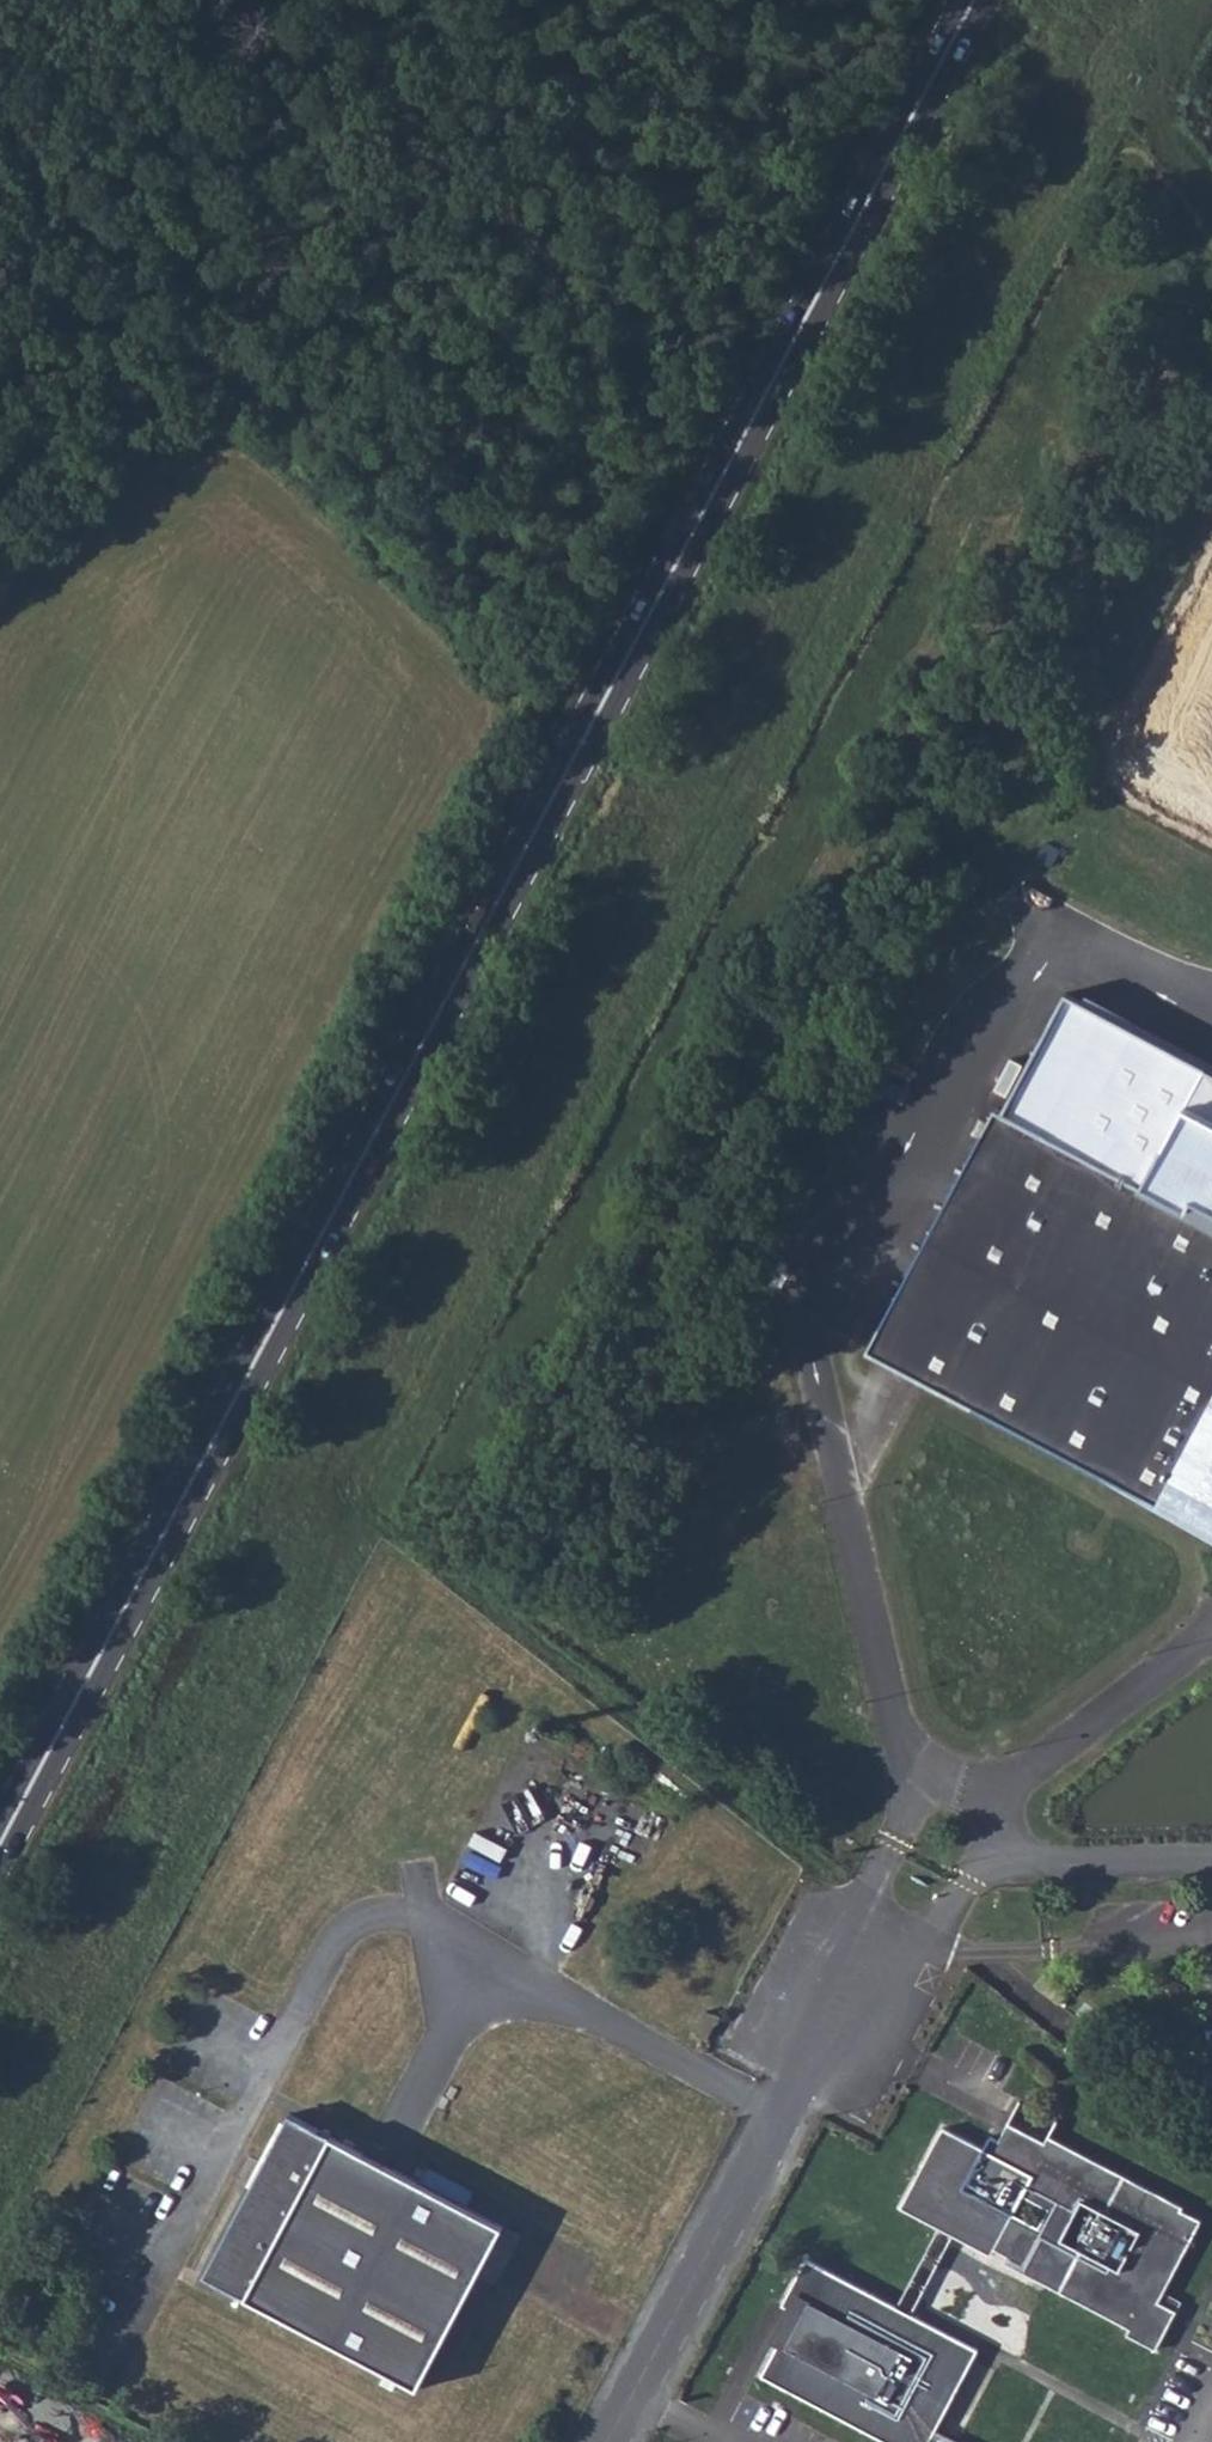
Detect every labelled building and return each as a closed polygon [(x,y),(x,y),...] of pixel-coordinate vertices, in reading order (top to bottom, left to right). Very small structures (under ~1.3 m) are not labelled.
[(1211,1539),(1211,1230),(990,1112),(860,1354),(1211,1539)] [(413,2389),(499,2229),(289,2116),(204,2277),(413,2389)] [(936,2229),(955,2239),(992,2259),(995,2253),(1008,2259),(1006,2266),(1130,2333),(1128,2340),(1157,2354),(1178,2315),(1160,2306),(1203,2226),(1183,2214),(1184,2210),(1051,2140),(1047,2148),(1010,2126),(999,2144),(991,2136),(984,2152),(944,2130),(898,2208),(936,2229)] [(923,2253),(943,2263),(955,2239),(936,2229),(923,2253)] [(520,2238),(505,2230),(481,2277),(494,2285),(520,2238)] [(916,2315),(943,2263),(923,2253),(896,2305),(916,2315)] [(916,2315),(896,2305),(808,2259),(783,2305),(797,2313),(805,2317),(792,2342),(784,2338),(762,2377),(886,2441),(931,2441),(939,2426),(981,2349),(916,2315)] [(805,2317),(797,2313),(784,2338),(792,2342),(805,2317)] [(939,2426),(931,2441),(959,2441),(962,2437),(939,2426)]
